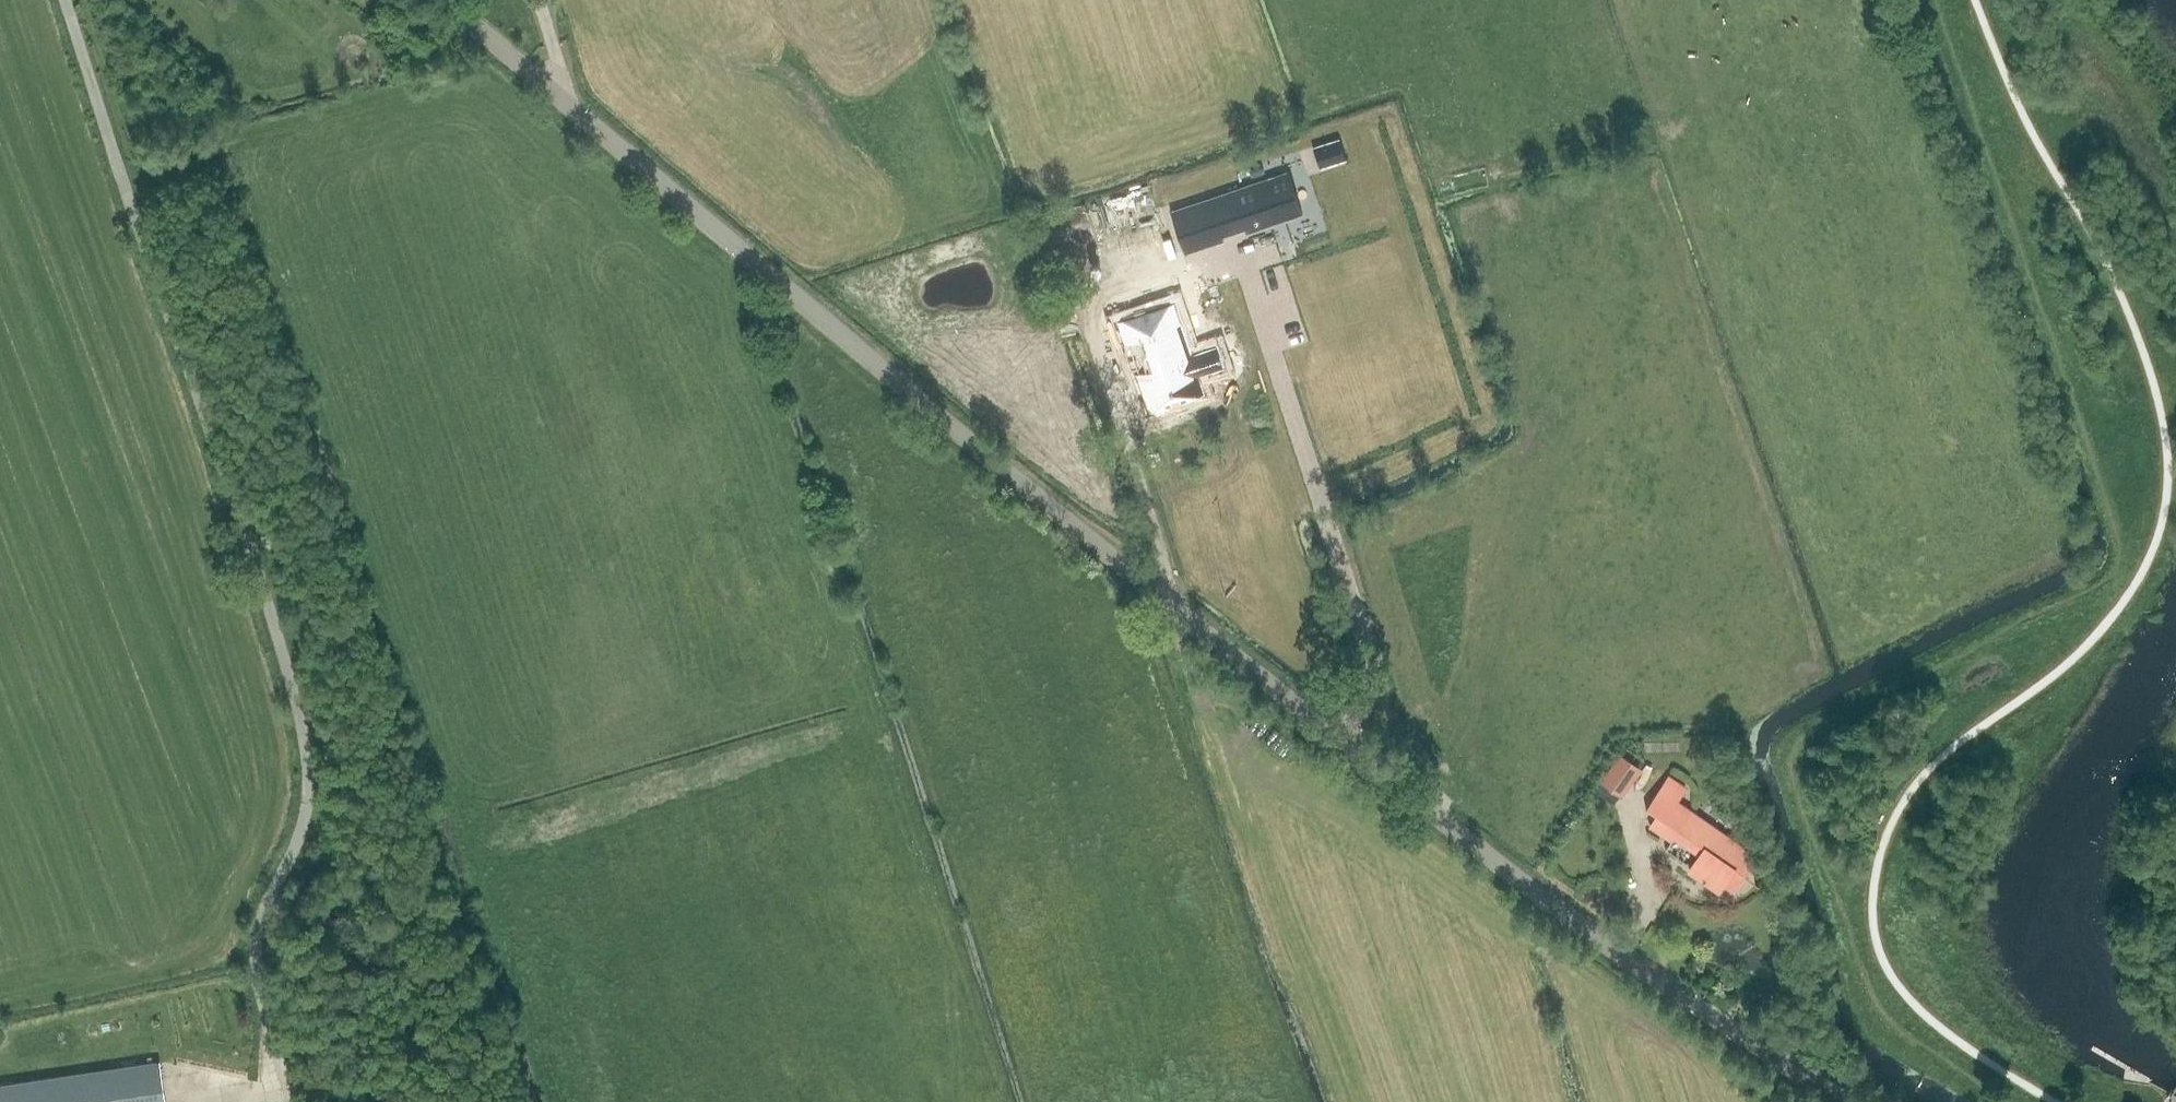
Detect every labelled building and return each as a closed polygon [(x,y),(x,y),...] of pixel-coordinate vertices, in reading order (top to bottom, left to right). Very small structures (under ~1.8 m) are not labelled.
[(1340,138),(1314,147),(1320,165),(1346,156),(1340,138)] [(1269,178),(1171,211),(1178,230),(1185,253),(1188,252),(1217,242),(1224,240),(1221,232),(1228,230),(1244,224),(1247,232),(1303,213),(1290,176),(1289,171),(1269,178)] [(1174,302),(1118,321),(1126,344),(1144,338),(1145,342),(1142,343),(1144,348),(1147,347),(1154,367),(1136,373),(1149,412),(1205,393),(1199,376),(1198,372),(1210,368),(1211,371),(1224,367),(1217,346),(1189,355),(1179,326),(1182,324),(1174,302)] [(1623,797),(1640,771),(1621,757),(1604,783),(1623,797)] [(1757,858),(1691,812),(1677,803),(1687,788),(1669,775),(1647,808),(1657,815),(1649,826),(1671,841),(1675,835),(1701,853),(1690,869),(1720,890),(1724,883),(1735,890),(1757,858)] [(1763,984),(1762,994),(1770,1000),(1779,996),(1780,986),(1772,981),(1763,984)] [(156,1063),(0,1086),(0,1101),(162,1101),(156,1063)]
